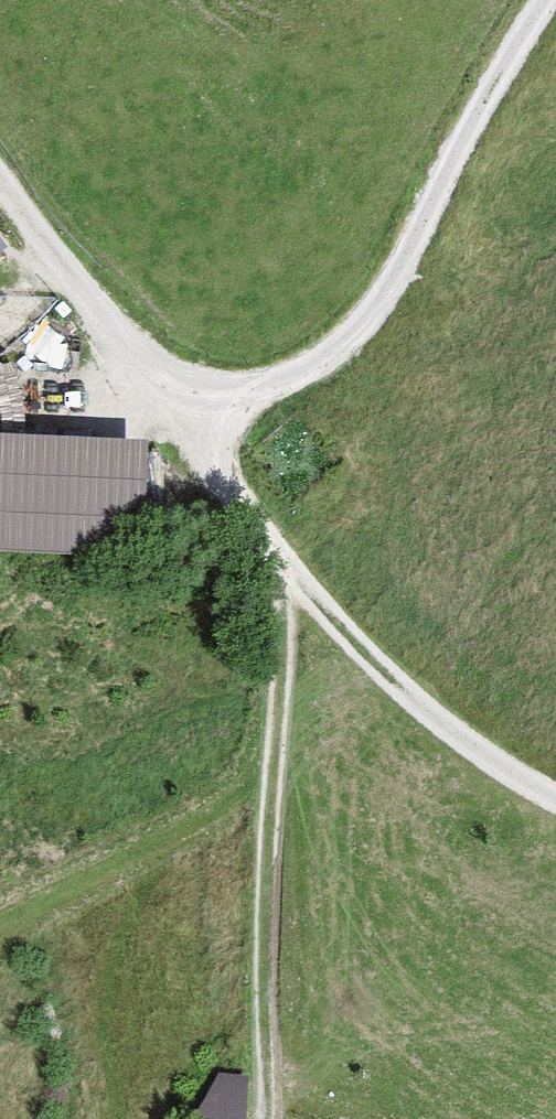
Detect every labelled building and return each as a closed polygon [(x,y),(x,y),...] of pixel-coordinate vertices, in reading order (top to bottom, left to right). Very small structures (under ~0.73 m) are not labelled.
[(0,360),(0,393),(55,471),(144,409),(73,309),(0,360)] [(242,1108),(199,1107),(199,1118),(242,1118),(242,1108)]
